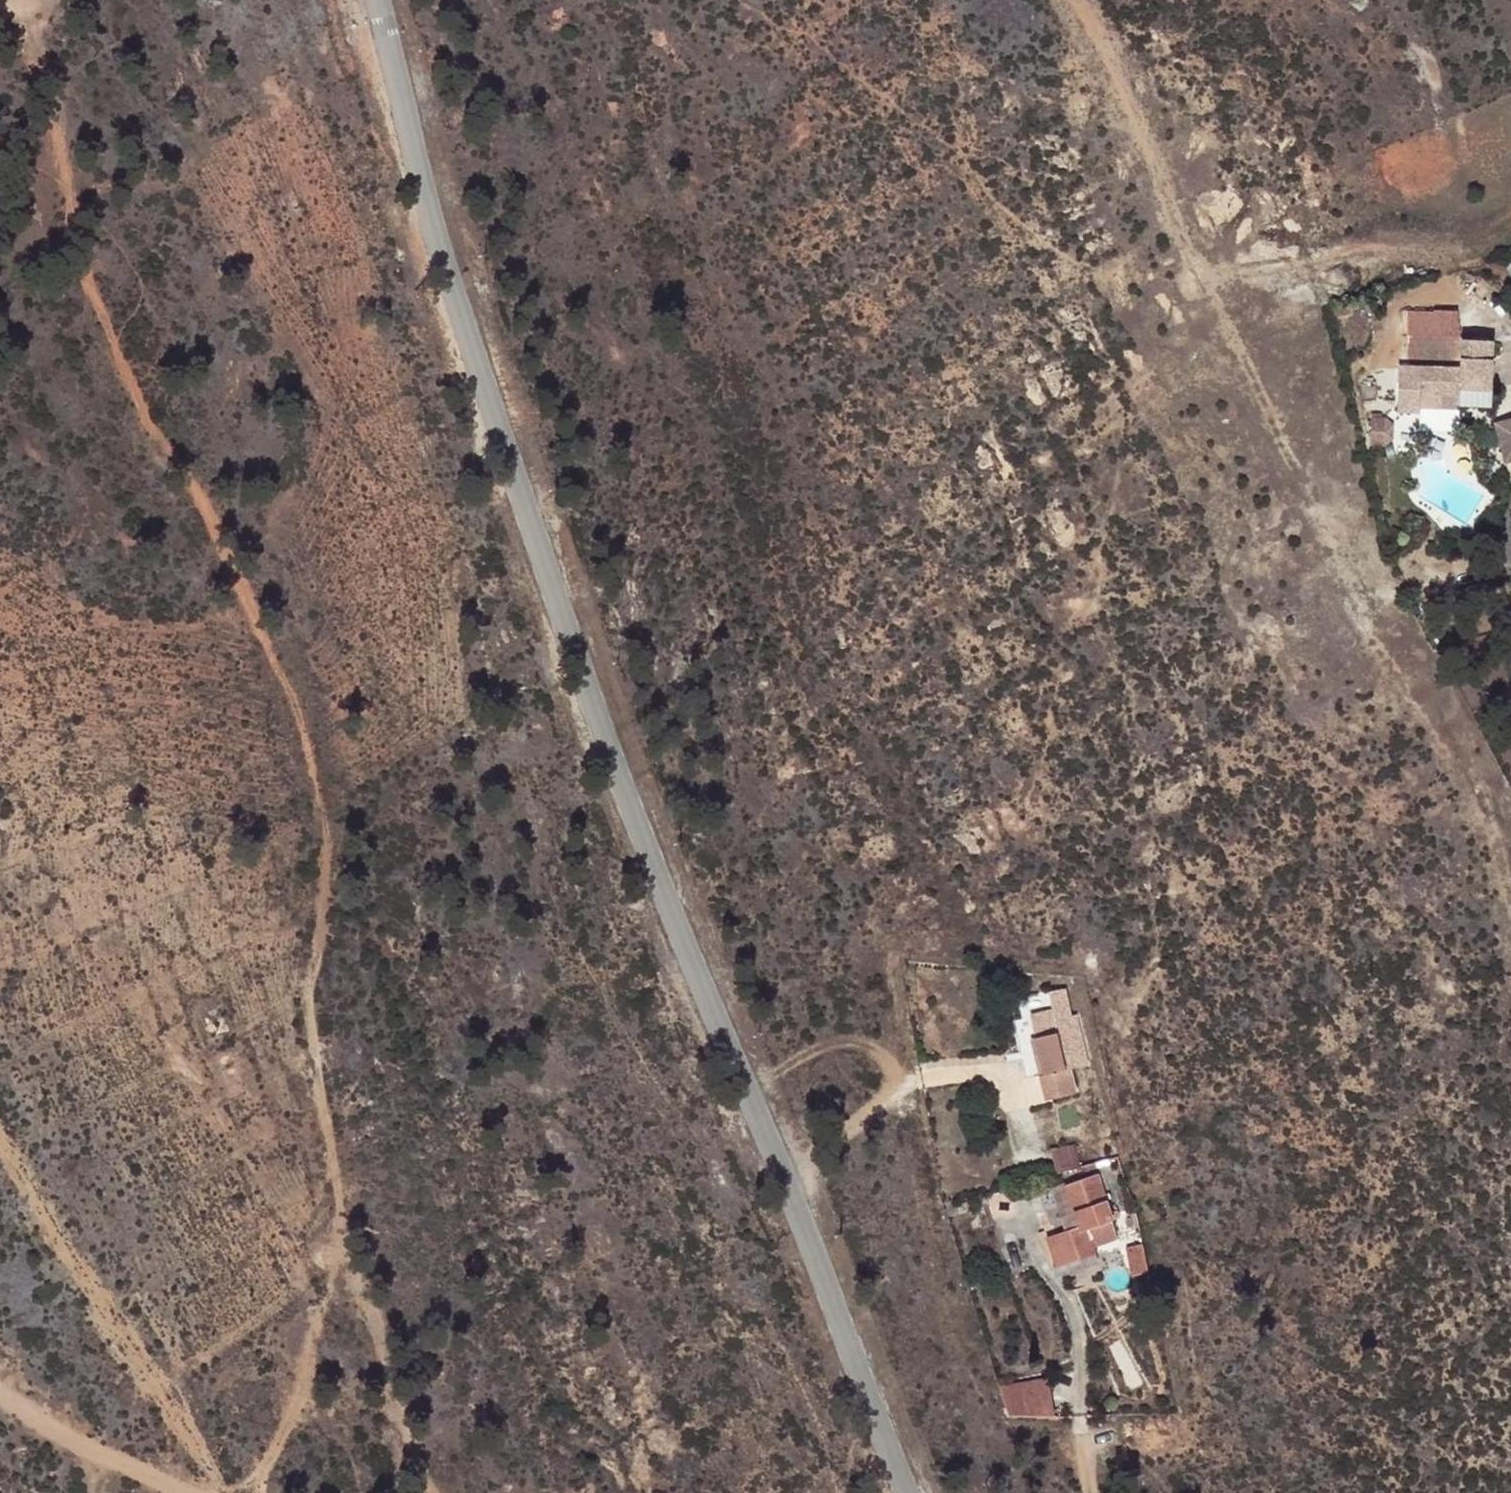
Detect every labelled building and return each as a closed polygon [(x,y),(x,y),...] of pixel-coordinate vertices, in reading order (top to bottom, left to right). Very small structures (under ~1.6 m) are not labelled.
[(1425,394),(1442,393),(1464,392),(1464,407),(1495,405),(1496,338),(1462,339),(1462,363),(1401,364),(1402,410),(1424,411),(1425,394)] [(1464,392),(1442,393),(1442,409),(1464,407),(1464,392)] [(1384,417),(1371,417),(1370,446),(1385,446),(1394,439),(1394,424),(1385,417),(1384,417)] [(1495,421),(1505,457),(1510,456),(1510,417),(1495,421)] [(1062,990),(1043,995),(1048,1011),(1054,1035),(1013,1047),(1024,1083),(1087,1064),(1073,1016),(1068,1017),(1062,990)] [(1006,1024),(1013,1047),(1054,1035),(1048,1011),(1006,1024)] [(1046,1145),(1051,1170),(1075,1164),(1071,1141),(1046,1145)] [(1114,1239),(1105,1212),(1093,1173),(1063,1182),(1075,1222),(1040,1234),(1051,1264),(1092,1250),(1092,1245),(1114,1239)] [(1139,1265),(1134,1245),(1117,1249),(1120,1270),(1139,1265)] [(1044,1372),(993,1382),(1004,1412),(1050,1412),(1044,1372)]
